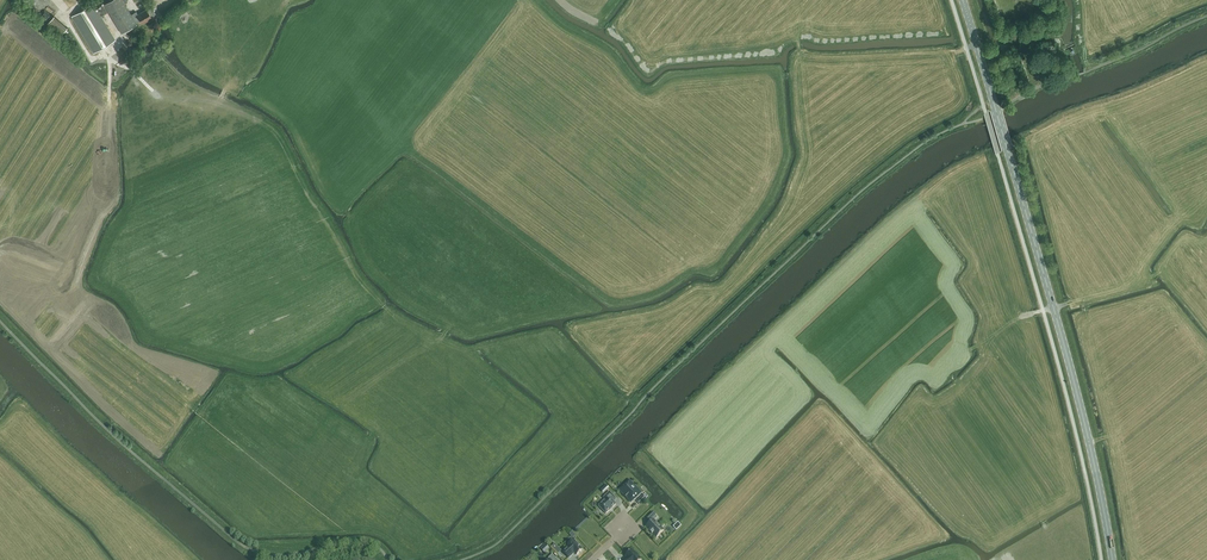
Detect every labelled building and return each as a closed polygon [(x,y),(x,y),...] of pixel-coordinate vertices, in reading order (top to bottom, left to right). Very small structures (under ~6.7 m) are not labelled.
[(152,18),(146,9),(138,14),(136,11),(131,14),(122,0),(111,0),(104,4),(96,9),(93,3),(72,16),(94,52),(115,39),(101,16),(109,12),(122,33),(137,24),(136,22),(141,20),(143,23),(152,18)] [(54,16),(48,23),(61,34),(67,27),(54,16)] [(629,480),(619,490),(631,502),(641,493),(629,480)] [(616,504),(613,501),(616,499),(610,492),(603,498),(605,500),(599,506),(606,514),(616,504)] [(649,531),(652,534),(653,534),(656,538),(664,531),(653,520),(652,518),(656,515),(653,512),(646,518),(651,522),(646,527),(650,531),(649,531)] [(568,547),(563,552),(569,558),(574,553),(576,555),(582,549),(579,546),(580,545),(576,542),(574,541),(568,546),(568,547)] [(627,559),(641,559),(632,550),(626,556),(628,559),(627,559)]
